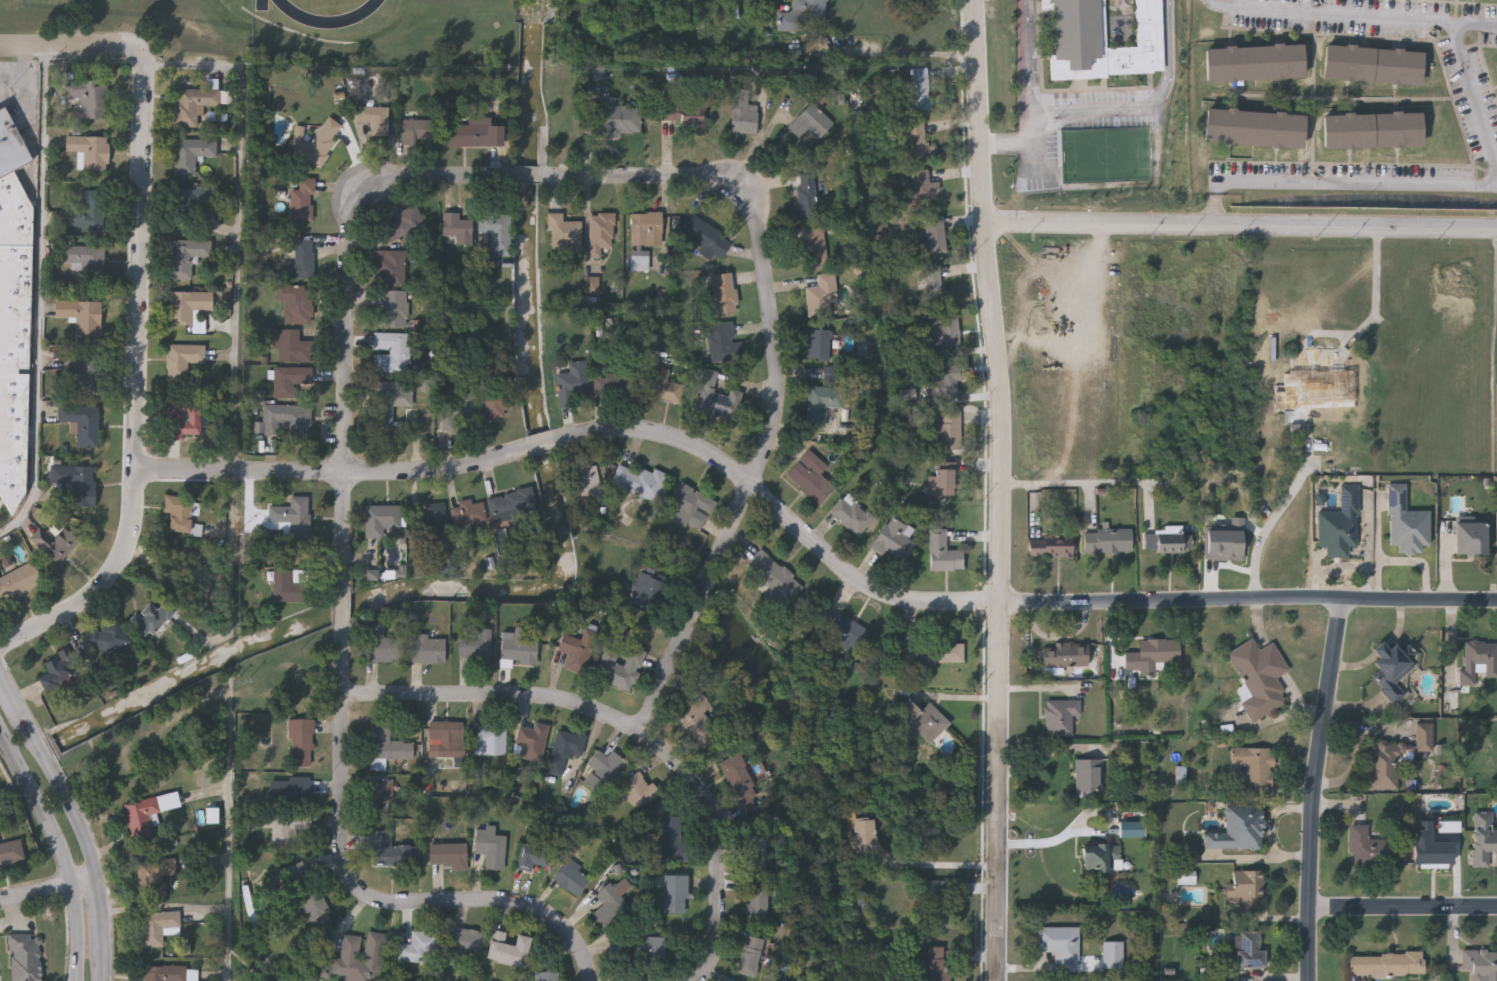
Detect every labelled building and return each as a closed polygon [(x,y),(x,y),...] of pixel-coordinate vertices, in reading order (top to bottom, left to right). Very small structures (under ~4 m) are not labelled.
[(792,13),(793,0),(827,0),(826,32),(777,31),(778,13),(792,13)] [(1040,14),(1040,0),(1103,0),(1105,81),(1050,82),(1049,14),(1040,14)] [(1204,49),(1303,47),(1303,81),(1205,83),(1204,49)] [(1422,52),(1421,86),(1323,82),(1324,48),(1422,52)] [(604,81),(589,81),(589,69),(604,69),(604,81)] [(909,112),(909,69),(928,69),(928,112),(909,112)] [(66,82),(108,81),(109,118),(82,119),(82,100),(66,100),(66,82)] [(231,90),(231,106),(197,106),(197,127),(175,127),(175,90),(231,90)] [(730,133),(733,90),(749,90),(748,107),(758,108),(757,135),(730,133)] [(706,137),(696,137),(696,123),(661,123),(661,100),(706,100),(706,137)] [(812,151),(787,130),(810,103),(835,125),(812,151)] [(640,134),(594,134),(594,105),(640,106),(640,134)] [(358,107),(388,108),(388,136),(371,136),(371,123),(357,123),(358,107)] [(13,173),(32,163),(4,110),(0,112),(0,180),(13,173)] [(1203,145),(1205,111),(1304,116),(1302,150),(1203,145)] [(1323,116),(1421,115),(1421,149),(1323,150),(1323,116)] [(319,168),(287,147),(300,127),(305,131),(301,137),(311,143),(328,117),(344,127),(319,168)] [(502,125),(502,147),(446,147),(446,125),(469,125),(469,119),(487,119),(487,125),(502,125)] [(434,120),(434,143),(402,143),(402,120),(434,120)] [(926,123),(926,160),(907,160),(907,123),(926,123)] [(109,137),(109,170),(83,170),(83,152),(67,152),(67,136),(109,137)] [(216,158),(195,158),(195,177),(173,176),(173,139),(216,140),(216,158)] [(797,219),(795,171),(815,170),(817,218),(797,219)] [(940,201),(912,202),(911,171),(929,171),(929,183),(939,182),(940,201)] [(11,518),(26,493),(32,249),(33,209),(13,173),(0,180),(0,499),(11,518)] [(313,221),(291,221),(291,190),(299,190),(299,178),(315,178),(315,195),(313,195),(313,221)] [(214,188),(214,213),(175,213),(175,188),(214,188)] [(105,190),(104,231),(63,231),(63,206),(83,206),(83,190),(105,190)] [(394,213),(417,207),(425,231),(383,244),(377,226),(396,220),(394,213)] [(717,261),(672,236),(685,212),(731,238),(717,261)] [(459,213),(459,220),(472,220),(472,244),(444,244),(444,213),(459,213)] [(581,222),(581,252),(564,252),(564,246),(548,246),(548,214),(562,213),(562,222),(581,222)] [(642,246),(642,236),(630,236),(630,213),(662,213),(662,246),(642,246)] [(600,248),(600,258),(588,258),(588,214),(614,214),(614,248),(600,248)] [(509,215),(509,256),(490,256),(490,233),(479,233),(479,215),(509,215)] [(943,216),(947,253),(918,256),(916,242),(927,241),(924,218),(943,216)] [(826,264),(808,264),(808,228),(826,228),(826,264)] [(191,258),(191,280),(170,279),(170,240),(211,240),(210,258),(191,258)] [(313,278),(284,278),(284,262),(295,262),(295,241),(313,241),(313,278)] [(103,278),(81,277),(82,264),(61,263),(61,245),(104,247),(103,278)] [(377,286),(377,250),(405,250),(405,286),(377,286)] [(647,257),(647,267),(631,267),(631,257),(647,257)] [(925,301),(925,266),(941,266),(941,301),(925,301)] [(711,275),(734,273),(737,315),(714,317),(711,275)] [(817,275),(834,274),(836,313),(807,314),(805,288),(817,288),(817,275)] [(285,301),(277,301),(277,286),(313,287),(312,324),(285,324),(285,301)] [(407,327),(382,327),(382,292),(407,292),(407,327)] [(56,317),(56,301),(100,302),(100,339),(75,338),(76,318),(56,317)] [(957,311),(960,346),(931,348),(928,313),(957,311)] [(742,362),(710,362),(709,324),(731,323),(732,343),(741,343),(742,362)] [(312,342),(312,362),(279,362),(279,329),(299,329),(299,342),(312,342)] [(831,361),(808,361),(808,331),(831,331),(831,361)] [(409,373),(375,373),(376,352),(374,352),(374,333),(409,334),(409,373)] [(204,346),(204,368),(192,368),(192,384),(167,384),(167,346),(204,346)] [(68,354),(94,354),(94,395),(68,395),(68,354)] [(958,357),(961,397),(937,399),(934,359),(958,357)] [(572,408),(558,409),(556,364),(588,363),(589,396),(572,397),(572,408)] [(668,369),(667,383),(685,385),(683,404),(647,401),(650,367),(668,369)] [(312,368),(312,386),(299,386),(299,398),(275,398),(275,368),(312,368)] [(737,422),(696,414),(704,369),(718,372),(714,391),(727,394),(728,389),(743,392),(737,422)] [(593,396),(593,374),(635,374),(635,396),(593,396)] [(1351,414),(1310,415),(1310,405),(1299,405),(1298,386),(1308,385),(1308,376),(1321,376),(1321,379),(1355,377),(1355,383),(1363,383),(1364,404),(1351,404),(1351,414)] [(412,407),(393,406),(392,433),(373,433),(375,382),(412,383),(412,407)] [(845,389),(843,410),(826,409),(825,429),(804,427),(808,387),(845,389)] [(509,392),(510,419),(485,419),(485,393),(509,392)] [(474,420),(454,420),(454,430),(444,431),(443,395),(474,394),(474,420)] [(182,436),(182,441),(165,440),(166,402),(201,402),(200,437),(182,436)] [(311,405),(310,437),(263,436),(263,405),(311,405)] [(58,424),(58,407),(98,407),(97,450),(67,449),(67,424),(58,424)] [(935,424),(941,424),(941,412),(961,412),(961,451),(935,451),(935,424)] [(820,475),(835,488),(820,506),(786,476),(808,449),(828,466),(820,475)] [(657,502),(609,486),(617,465),(636,472),(637,469),(653,473),(654,470),(666,474),(657,502)] [(51,467),(94,467),(94,508),(71,507),(71,486),(50,486),(51,467)] [(573,506),(568,471),(597,467),(602,502),(573,506)] [(955,497),(936,497),(936,470),(955,470),(955,497)] [(717,503),(709,516),(699,510),(688,530),(663,516),(681,483),(717,503)] [(1389,484),(1406,484),(1407,511),(1429,511),(1430,547),(1422,547),(1422,554),(1398,554),(1398,546),(1389,546),(1389,484)] [(1357,547),(1347,547),(1347,559),(1325,558),(1325,547),(1316,547),(1317,513),(1339,513),(1340,485),(1358,486),(1357,547)] [(531,490),(535,516),(492,523),(487,497),(531,490)] [(830,511),(848,493),(875,520),(856,538),(830,511)] [(189,536),(170,534),(171,514),(164,514),(165,497),(192,498),(189,536)] [(290,507),(290,497),(309,497),(310,547),(286,547),(286,528),(269,528),(269,507),(290,507)] [(454,529),(450,506),(471,502),(472,505),(482,502),(486,523),(454,529)] [(427,505),(445,505),(446,532),(427,533),(427,505)] [(365,506),(400,506),(400,528),(384,528),(384,539),(365,539),(365,506)] [(424,531),(414,532),(413,515),(423,515),(424,531)] [(914,542),(903,566),(871,551),(887,516),(913,529),(908,540),(914,542)] [(1456,556),(1456,524),(1486,524),(1486,556),(1456,556)] [(29,540),(40,528),(52,539),(63,527),(79,542),(57,565),(29,540)] [(1072,557),(1029,557),(1029,537),(1050,537),(1050,528),(1072,528),(1072,557)] [(929,571),(929,529),(946,529),(946,551),(963,551),(963,571),(929,571)] [(1131,529),(1131,553),(1084,553),(1084,529),(1131,529)] [(1191,553),(1143,553),(1143,532),(1191,533),(1191,553)] [(782,608),(742,571),(762,550),(802,586),(782,608)] [(42,584),(0,605),(0,578),(31,562),(42,584)] [(626,599),(637,571),(666,583),(655,610),(626,599)] [(176,611),(158,634),(145,623),(163,600),(176,611)] [(825,635),(837,614),(870,631),(858,653),(825,635)] [(85,637),(114,617),(130,640),(101,660),(85,637)] [(403,638),(403,661),(363,661),(363,624),(382,624),(382,638),(403,638)] [(581,640),(586,626),(601,632),(585,675),(564,668),(569,655),(557,650),(563,634),(581,640)] [(458,661),(458,638),(478,638),(478,629),(491,629),(491,661),(458,661)] [(538,665),(513,665),(513,668),(500,667),(501,632),(517,633),(517,640),(538,641),(538,665)] [(445,663),(410,663),(410,638),(445,638),(445,663)] [(1227,652),(1252,638),(1258,649),(1273,641),(1289,670),(1275,678),(1288,702),(1252,722),(1241,701),(1251,696),(1227,652)] [(1180,667),(1124,667),(1124,652),(1139,652),(1139,639),(1180,639),(1180,667)] [(1415,668),(1395,681),(1404,695),(1390,703),(1373,676),(1380,672),(1373,661),(1379,658),(1372,648),(1383,641),(1388,648),(1396,643),(1400,650),(1409,644),(1415,654),(1409,658),(1415,668)] [(1462,641),(1496,641),(1496,675),(1476,675),(1476,685),(1463,685),(1462,641)] [(963,643),(963,663),(907,663),(907,643),(963,643)] [(1043,666),(1043,643),(1088,643),(1088,666),(1043,666)] [(630,693),(592,679),(604,647),(617,652),(614,662),(623,666),(631,645),(646,651),(630,693)] [(43,661),(68,649),(81,674),(46,692),(39,679),(49,673),(43,661)] [(705,750),(675,721),(701,694),(711,705),(701,715),(720,734),(705,750)] [(929,703),(949,723),(928,745),(894,711),(907,698),(921,712),(929,703)] [(1046,736),(1046,700),(1081,700),(1081,715),(1072,715),(1072,736),(1046,736)] [(312,721),(311,766),(291,766),(293,720),(312,721)] [(462,722),(462,759),(439,759),(439,739),(428,739),(428,722),(462,722)] [(370,770),(370,723),(390,723),(390,742),(413,742),(413,760),(385,760),(386,770),(370,770)] [(532,729),(533,723),(549,726),(544,753),(513,747),(517,726),(532,729)] [(1368,789),(1369,745),(1417,745),(1417,725),(1432,725),(1432,751),(1410,751),(1410,760),(1400,760),(1399,790),(1368,789)] [(505,755),(475,755),(475,726),(505,726),(505,755)] [(582,757),(567,754),(563,777),(547,774),(556,729),(586,736),(582,757)] [(1231,747),(1273,748),(1273,786),(1245,786),(1245,765),(1230,765),(1231,747)] [(582,782),(592,769),(587,765),(598,751),(607,757),(612,751),(628,763),(603,797),(582,782)] [(720,762),(739,753),(759,797),(740,806),(720,762)] [(1074,791),(1074,758),(1101,758),(1101,791),(1074,791)] [(619,785),(639,772),(648,785),(652,782),(660,795),(637,811),(619,785)] [(311,778),(311,806),(269,806),(269,778),(311,778)] [(124,805),(168,794),(171,808),(148,814),(154,838),(133,843),(124,805)] [(1263,805),(1263,849),(1203,848),(1204,830),(1225,831),(1226,805),(1263,805)] [(1492,834),(1496,834),(1496,852),(1488,852),(1488,865),(1473,865),(1474,812),(1493,812),(1492,834)] [(311,814),(311,830),(295,829),(294,849),(272,848),(273,828),(262,827),(262,813),(311,814)] [(663,862),(663,817),(681,817),(681,843),(687,843),(687,862),(663,862)] [(854,852),(854,820),(875,820),(875,852),(854,852)] [(1351,824),(1369,824),(1369,836),(1394,836),(1395,866),(1351,866),(1351,824)] [(1453,841),(1453,864),(1413,864),(1413,829),(1432,829),(1432,842),(1453,841)] [(373,865),(373,831),(390,831),(390,845),(420,845),(420,865),(373,865)] [(505,870),(486,870),(486,854),(475,854),(475,833),(505,833),(505,870)] [(765,866),(747,866),(747,833),(765,833),(765,866)] [(521,843),(535,847),(537,839),(553,843),(547,866),(533,863),(531,872),(516,869),(521,843)] [(24,863),(0,867),(0,846),(21,842),(24,863)] [(428,843),(466,843),(466,870),(450,870),(450,864),(428,864),(428,843)] [(1082,870),(1082,843),(1120,843),(1120,870),(1082,870)] [(166,896),(139,897),(138,860),(175,859),(176,875),(165,876),(166,896)] [(577,897),(552,879),(566,859),(591,877),(577,897)] [(305,910),(293,916),(288,906),(298,901),(282,871),(303,860),(334,921),(315,930),(305,910)] [(1263,871),(1263,908),(1238,908),(1238,898),(1230,898),(1230,871),(1263,871)] [(687,913),(663,913),(663,875),(687,875),(687,913)] [(767,880),(767,920),(747,920),(747,880),(767,880)] [(606,929),(591,915),(603,903),(595,895),(607,883),(629,905),(606,929)] [(141,948),(140,913),(179,912),(179,933),(162,933),(163,947),(141,948)] [(1054,964),(1054,952),(1038,952),(1038,926),(1079,926),(1079,964),(1054,964)] [(447,952),(451,927),(486,933),(481,958),(447,952)] [(1265,930),(1265,967),(1237,967),(1237,930),(1265,930)] [(387,934),(382,980),(345,980),(346,978),(329,976),(332,957),(339,958),(342,934),(364,937),(365,931),(387,934)] [(428,963),(398,962),(398,944),(411,945),(411,931),(440,932),(439,956),(428,956),(428,963)] [(529,967),(487,962),(491,931),(507,933),(505,943),(515,944),(516,935),(533,937),(529,967)] [(735,972),(748,935),(765,941),(752,978),(735,972)] [(40,938),(40,980),(11,980),(11,937),(40,938)] [(664,937),(664,964),(630,963),(631,937),(664,937)] [(1103,967),(1103,941),(1123,941),(1123,967),(1103,967)] [(947,947),(947,980),(928,980),(928,947),(947,947)] [(1462,949),(1496,950),(1496,980),(1471,980),(1472,969),(1461,969),(1462,949)] [(1350,954),(1423,954),(1423,975),(1350,975),(1350,954)] [(186,966),(186,980),(143,980),(143,966),(186,966)] [(560,972),(560,980),(536,980),(536,972),(560,972)]
